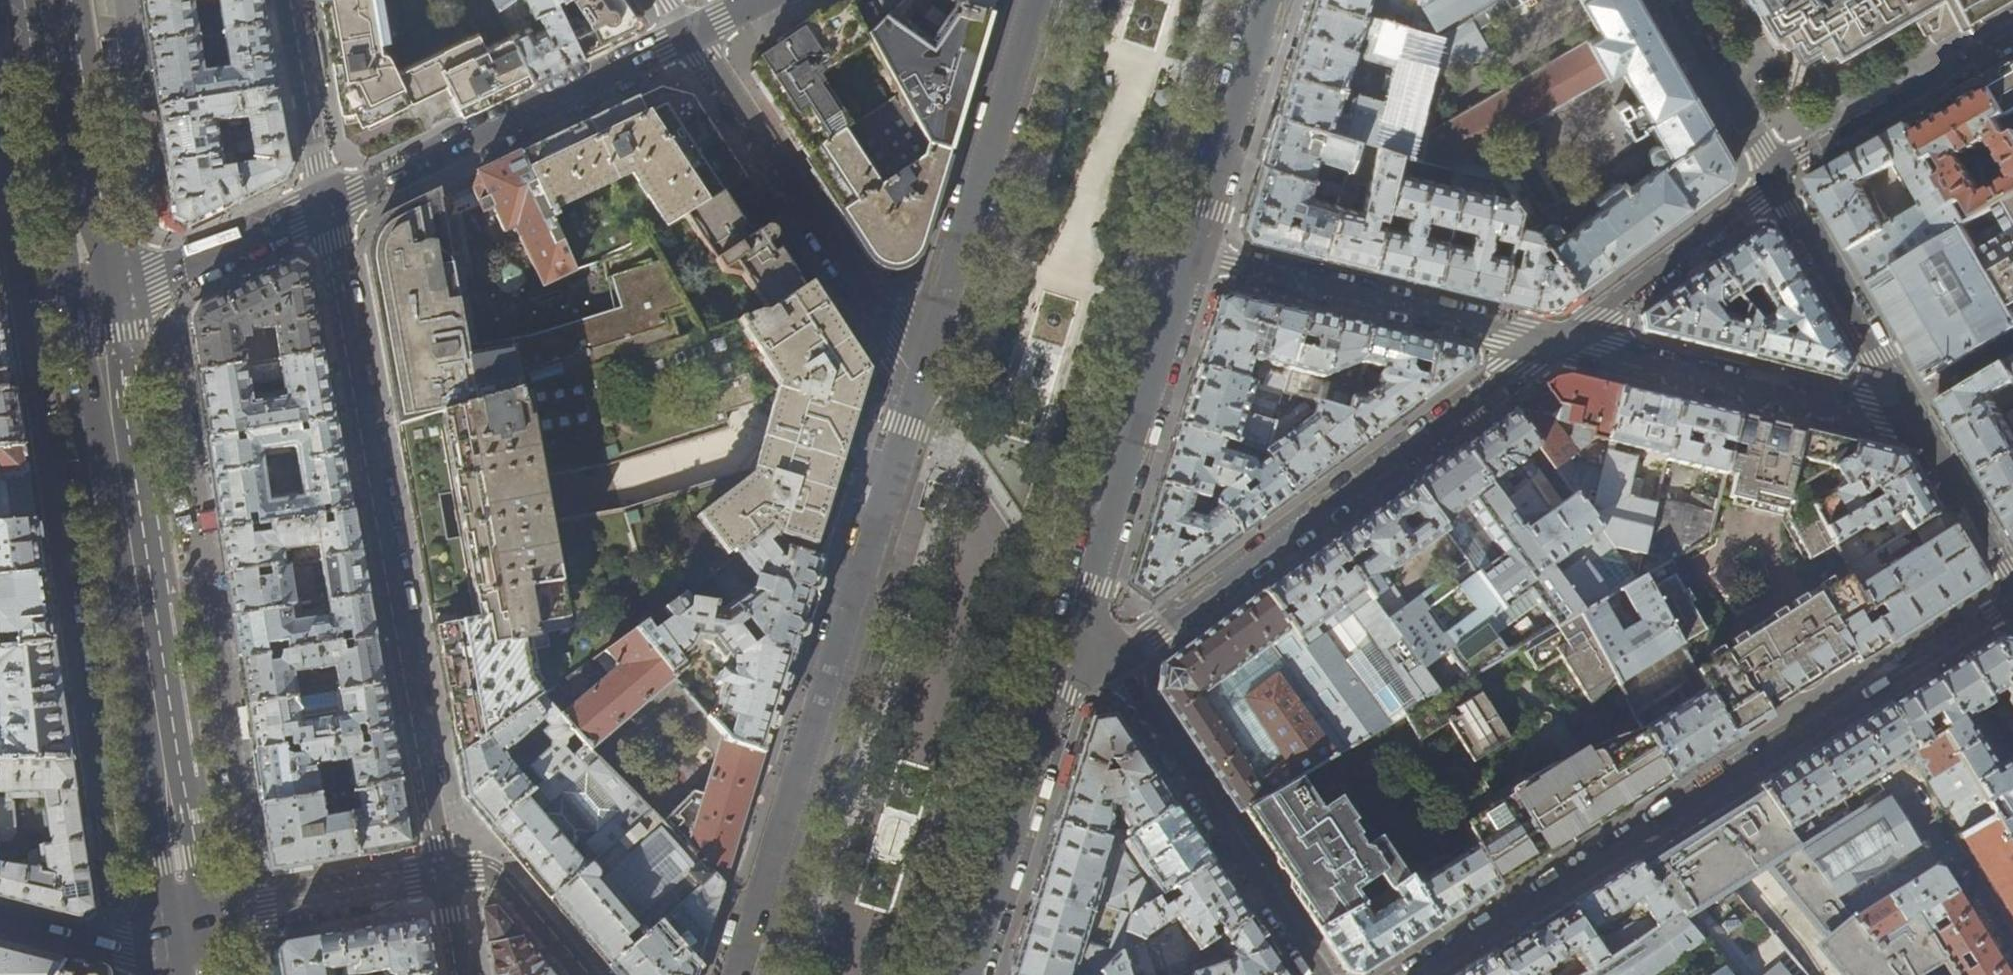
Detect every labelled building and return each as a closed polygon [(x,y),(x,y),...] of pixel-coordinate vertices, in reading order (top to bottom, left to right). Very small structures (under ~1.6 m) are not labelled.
[(141,11),(147,46),(197,38),(191,2),(204,0),(140,0),(141,11)] [(224,34),(267,27),(262,0),(218,0),(224,34)] [(328,38),(333,68),(341,112),(353,109),(360,124),(372,118),(416,97),(446,83),(449,87),(459,110),(461,115),(468,112),(505,94),(522,87),(534,81),(532,75),(514,38),(512,33),(486,46),(478,31),(398,72),(389,55),(384,52),(378,49),(376,40),(387,38),(381,0),(321,0),(328,38)] [(559,69),(583,57),(557,0),(502,0),(497,3),(512,33),(514,38),(532,75),(534,81),(559,69)] [(583,57),(598,49),(632,33),(633,29),(629,25),(633,13),(638,12),(639,8),(634,0),(557,0),(583,57)] [(847,1),(868,37),(903,0),(847,0),(847,1)] [(990,16),(965,8),(955,0),(903,0),(868,37),(901,96),(928,145),(949,152),(960,118),(989,22),(990,16)] [(965,8),(990,16),(995,0),(955,0),(965,8)] [(1275,112),(1311,124),(1323,127),(1358,138),(1401,151),(1410,154),(1414,137),(1421,108),(1426,87),(1431,69),(1438,37),(1324,0),(1310,0),(1294,50),(1291,61),(1275,112)] [(1438,37),(1469,18),(1499,0),(1324,0),(1438,37)] [(1462,171),(1502,183),(1520,207),(1546,243),(1556,256),(1568,273),(1579,288),(1614,262),(1670,221),(1691,205),(1729,178),(1732,163),(1713,130),(1703,114),(1693,96),(1667,51),(1638,0),(1577,0),(1596,32),(1587,38),(1429,128),(1414,137),(1410,154),(1409,157),(1422,160),(1450,168),(1462,171)] [(1763,12),(1769,23),(1768,26),(1769,30),(1773,34),(1776,35),(1782,45),(1796,37),(1799,37),(1805,39),(1810,40),(1812,41),(1820,55),(1826,51),(1911,4),(1918,16),(1913,19),(1920,31),(1924,29),(1930,39),(1945,30),(1954,25),(1941,0),(1756,0),(1763,12)] [(1954,25),(1956,29),(1964,24),(1969,32),(1981,25),(2012,7),(2012,0),(1941,0),(1954,25)] [(901,96),(868,37),(847,1),(836,6),(819,14),(805,23),(780,40),(783,43),(775,48),(769,52),(757,60),(761,67),(753,73),(751,74),(755,81),(759,87),(805,158),(901,96)] [(1469,18),(1438,37),(1431,69),(1426,87),(1489,51),(1469,18)] [(272,58),(267,27),(224,34),(229,70),(202,74),(197,38),(147,46),(151,73),(157,110),(278,91),(272,58)] [(1794,108),(1810,40),(1805,39),(1799,37),(1780,104),(1794,108)] [(1999,84),(2012,108),(2012,76),(1999,84)] [(602,116),(522,153),(577,272),(625,254),(685,218),(722,194),(747,179),(710,122),(693,96),(662,88),(602,116)] [(2012,198),(2012,179),(1982,197),(1960,159),(1957,158),(1960,152),(1964,153),(1987,140),(1988,136),(1994,136),(1994,141),(2012,174),(2012,122),(1993,88),(1958,108),(1913,133),(1967,224),(1996,207),(2012,198)] [(282,115),(278,91),(157,110),(160,136),(165,166),(221,157),(216,124),(227,122),(228,127),(240,125),(239,120),(248,119),(253,148),(254,148),(287,142),(282,115)] [(944,171),(949,152),(928,145),(901,96),(805,158),(812,168),(831,198),(851,229),(869,257),(874,261),(880,265),(887,268),(894,268),(899,267),(906,265),(910,262),(915,257),(920,251),(944,171)] [(1308,133),(1311,124),(1275,112),(1268,135),(1260,161),(1314,178),(1325,181),(1342,187),(1344,182),(1358,138),(1323,127),(1320,133),(1316,136),(1308,133)] [(1879,141),(1831,168),(1810,180),(1837,228),(1869,281),(1963,226),(1967,224),(1913,133),(1907,124),(1879,141)] [(1371,267),(1401,151),(1358,138),(1344,182),(1359,186),(1355,200),(1364,202),(1361,212),(1336,206),(1321,254),(1343,260),(1371,267)] [(291,167),(287,142),(254,148),(255,152),(253,152),(255,165),(223,170),(221,157),(165,166),(169,195),(173,221),(187,228),(229,207),(246,199),(284,180),(291,167)] [(1450,168),(1422,160),(1409,157),(1410,154),(1401,151),(1371,267),(1403,274),(1435,282),(1462,171),(1450,168)] [(544,286),(577,272),(522,153),(477,174),(475,181),(474,187),(487,195),(506,233),(516,229),(544,286)] [(1308,197),(1314,178),(1260,161),(1250,192),(1246,208),(1241,224),(1248,237),(1278,244),(1321,254),(1336,206),(1308,197)] [(1507,263),(1512,242),(1520,207),(1502,183),(1462,171),(1435,282),(1462,289),(1498,297),(1507,263)] [(1339,198),(1342,187),(1325,181),(1322,193),(1339,198)] [(393,404),(397,427),(437,415),(478,404),(449,249),(463,246),(448,219),(451,202),(449,198),(438,193),(385,217),(378,232),(376,236),(366,255),(393,404)] [(722,194),(685,218),(721,272),(733,265),(765,313),(767,313),(803,290),(782,257),(779,252),(773,255),(768,247),(781,239),(772,225),(743,242),(738,234),(745,231),(737,218),(722,194)] [(1996,207),(2010,233),(1978,252),(2012,311),(2012,198),(1996,207)] [(1546,243),(1520,207),(1512,242),(1521,244),(1516,265),(1507,263),(1498,297),(1528,305),(1540,308),(1555,305),(1563,300),(1564,299),(1579,288),(1568,273),(1556,256),(1548,262),(1538,249),(1546,243)] [(2012,331),(2012,312),(2012,311),(1978,252),(1963,226),(1869,281),(1893,324),(1926,381),(1988,345),(2012,331)] [(1739,245),(1713,264),(1739,299),(1753,289),(1759,289),(1765,300),(1799,280),(1782,250),(1773,234),(1758,231),(1739,245)] [(281,360),(325,354),(320,327),(309,265),(296,258),(248,281),(196,306),(188,320),(192,342),(196,372),(247,365),(243,340),(257,338),(256,330),(276,327),(281,360)] [(1739,299),(1713,264),(1683,286),(1640,317),(1643,332),(1696,345),(1751,358),(1759,326),(1758,325),(1745,307),(1741,322),(1722,317),(1718,310),(1733,300),(1737,305),(1741,302),(1739,299)] [(1822,320),(1799,280),(1765,300),(1772,312),(1770,314),(1769,318),(1758,325),(1759,326),(1751,358),(1795,368),(1841,380),(1850,368),(1822,320)] [(701,335),(699,332),(581,370),(609,459),(726,422),(723,413),(740,408),(754,403),(777,410),(769,436),(758,472),(756,471),(755,474),(627,515),(657,614),(685,593),(719,569),(728,562),(737,555),(736,554),(771,529),(776,537),(786,550),(809,557),(823,562),(854,460),(875,393),(871,366),(864,354),(840,319),(816,281),(803,290),(767,313),(765,313),(756,313),(743,318),(701,335)] [(15,392),(10,358),(3,310),(0,291),(0,392),(15,392)] [(1205,341),(1197,368),(1251,385),(1253,379),(1247,377),(1252,362),(1257,363),(1260,361),(1285,368),(1282,377),(1267,373),(1262,388),(1283,394),(1307,312),(1265,302),(1230,294),(1217,301),(1209,328),(1205,341)] [(1337,320),(1307,312),(1283,394),(1348,413),(1356,382),(1356,379),(1368,327),(1337,320)] [(1402,335),(1368,327),(1356,379),(1362,381),(1366,365),(1383,370),(1383,372),(1380,374),(1379,375),(1378,378),(1378,381),(1379,384),(1381,385),(1367,396),(1356,382),(1348,413),(1346,422),(1363,445),(1398,419),(1422,402),(1421,400),(1434,343),(1402,335)] [(1452,348),(1434,343),(1421,400),(1422,402),(1443,386),(1471,366),(1468,351),(1452,348)] [(332,391),(331,386),(325,354),(281,360),(247,365),(196,372),(199,392),(201,404),(207,439),(235,435),(233,426),(243,424),(244,434),(298,426),(296,416),(304,414),(306,425),(307,425),(337,420),(332,391)] [(2012,383),(2012,369),(2009,363),(1940,404),(1961,440),(1981,475),(2012,456),(2012,432),(1992,395),(2012,383)] [(1262,388),(1251,385),(1197,368),(1189,394),(1179,426),(1235,443),(1254,449),(1265,452),(1283,394),(1262,388)] [(437,415),(397,427),(399,439),(414,522),(429,606),(457,603),(459,613),(461,624),(433,629),(440,668),(451,728),(456,758),(543,698),(633,631),(657,614),(627,515),(548,530),(543,500),(538,472),(609,459),(581,370),(523,389),(478,404),(437,415)] [(1541,389),(1511,411),(1538,448),(1572,494),(1590,518),(1621,389),(1580,379),(1569,376),(1555,379),(1541,389)] [(1652,396),(1621,389),(1590,518),(1636,581),(1655,504),(1637,500),(1642,478),(1631,475),(1635,458),(1624,455),(1627,446),(1666,456),(1679,402),(1652,396)] [(23,447),(19,416),(15,392),(0,392),(0,449),(23,447)] [(1328,471),(1363,445),(1346,422),(1348,413),(1283,394),(1265,452),(1296,495),(1328,471)] [(1704,408),(1679,402),(1666,456),(1665,460),(1691,467),(1724,475),(1729,455),(1719,452),(1718,450),(1720,447),(1720,444),(1722,443),(1731,445),(1738,417),(1704,408)] [(1538,448),(1511,411),(1489,427),(1461,447),(1582,613),(1636,581),(1590,518),(1572,494),(1561,503),(1542,476),(1532,483),(1528,477),(1534,473),(1535,469),(1526,456),(1538,448)] [(1839,677),(1889,646),(1875,621),(1870,611),(1847,569),(1825,529),(1813,508),(1801,485),(1833,466),(1851,456),(1854,444),(1791,429),(1738,417),(1731,445),(1729,455),(1724,475),(1723,480),(1719,496),(1783,511),(1780,521),(1820,591),(1721,653),(1710,659),(1701,643),(1712,637),(1669,562),(1643,577),(1734,742),(1786,710),(1839,677)] [(237,445),(235,435),(207,439),(210,459),(217,509),(220,531),(250,527),(249,516),(257,515),(258,525),(270,524),(297,520),(306,518),(322,516),(321,508),(328,507),(330,515),(331,515),(353,511),(345,463),(338,424),(337,420),(307,425),(307,432),(301,433),(300,426),(298,426),(244,434),(245,444),(237,445)] [(1231,454),(1235,443),(1179,426),(1169,456),(1161,485),(1216,502),(1239,535),(1269,514),(1296,495),(1265,452),(1254,449),(1250,460),(1231,454)] [(1851,456),(1833,466),(1845,487),(1827,497),(1828,499),(1813,508),(1825,529),(1879,498),(1875,490),(1910,471),(1909,469),(1901,456),(1879,450),(1854,444),(1851,456)] [(28,516),(34,516),(30,489),(24,447),(23,447),(0,449),(0,519),(28,516)] [(1438,464),(1411,484),(1441,524),(1455,513),(1462,515),(1472,508),(1473,500),(1477,498),(1484,508),(1474,515),(1503,555),(1478,574),(1504,610),(1455,646),(1450,650),(1422,670),(1440,695),(1474,676),(1523,647),(1580,614),(1582,613),(1461,447),(1438,464)] [(1981,475),(2002,511),(2012,530),(2012,456),(1981,475)] [(1921,490),(1910,471),(1875,490),(1879,498),(1825,529),(1847,569),(1868,556),(1855,534),(1865,528),(1871,531),(1899,513),(1909,531),(1913,528),(1935,515),(1921,490)] [(1656,499),(1655,504),(1636,581),(1643,577),(1669,562),(1708,539),(1719,496),(1723,480),(1704,475),(1699,495),(1691,493),(1688,507),(1656,499)] [(1441,524),(1411,484),(1372,512),(1330,543),(1345,563),(1351,571),(1422,670),(1450,650),(1414,601),(1406,606),(1391,586),(1389,587),(1383,578),(1446,531),(1441,524)] [(1199,564),(1239,535),(1216,502),(1161,485),(1147,529),(1130,585),(1150,600),(1199,564)] [(358,535),(353,511),(331,515),(332,524),(324,525),(322,516),(306,518),(307,522),(305,525),(300,526),(297,524),(297,520),(270,524),(271,534),(252,537),(250,527),(220,531),(223,551),(227,574),(258,569),(272,567),(290,565),(295,564),(292,549),(319,545),(321,560),(361,554),(359,542),(358,535)] [(1945,533),(1935,515),(1913,528),(1925,547),(1884,572),(1873,553),(1868,556),(1847,569),(1870,611),(1879,606),(1884,615),(1875,621),(1889,646),(1940,614),(1988,584),(1988,583),(1963,544),(1953,528),(1945,533)] [(0,525),(0,578),(42,574),(39,552),(35,522),(9,524),(0,525)] [(769,543),(776,537),(771,529),(736,554),(737,555),(728,562),(742,580),(752,584),(751,589),(732,605),(764,647),(794,656),(797,647),(819,574),(823,562),(809,557),(786,550),(784,560),(782,561),(769,543)] [(1885,546),(1889,553),(1905,544),(1901,536),(1885,546)] [(1345,563),(1330,543),(1300,565),(1264,591),(1278,611),(1288,605),(1293,613),(1284,619),(1369,737),(1407,715),(1440,695),(1422,670),(1351,571),(1341,578),(1336,570),(1345,563)] [(365,574),(361,554),(321,560),(327,603),(369,596),(365,574)] [(1418,597),(1455,646),(1504,610),(1478,574),(1467,560),(1418,597)] [(295,600),(290,565),(272,567),(274,577),(259,580),(258,569),(227,574),(230,594),(233,617),(301,607),(302,607),(301,599),(295,600)] [(42,574),(0,578),(0,647),(53,643),(47,607),(42,574)] [(1702,763),(1734,742),(1643,577),(1636,581),(1582,613),(1580,614),(1616,680),(1641,727),(1671,782),(1702,763)] [(1278,611),(1264,591),(1208,631),(1190,645),(1162,665),(1157,690),(1159,693),(1198,752),(1239,813),(1300,778),(1369,737),(1284,619),(1278,611)] [(689,600),(685,593),(657,614),(633,631),(673,678),(685,668),(681,662),(691,654),(696,642),(708,644),(726,668),(725,672),(722,672),(718,675),(716,684),(721,686),(713,709),(705,716),(727,742),(764,753),(779,705),(782,694),(794,656),(764,647),(732,605),(730,602),(721,609),(714,608),(714,603),(689,600)] [(372,615),(369,596),(327,603),(329,616),(304,620),(303,618),(302,618),(301,607),(233,617),(236,637),(240,660),(269,655),(267,645),(287,642),(289,652),(342,644),(340,634),(350,632),(352,643),(376,639),(372,615)] [(1616,680),(1580,614),(1523,647),(1535,670),(1561,656),(1591,706),(1616,680)] [(705,716),(673,678),(633,631),(543,698),(574,734),(579,741),(585,747),(590,753),(646,703),(651,708),(665,697),(715,757),(703,796),(693,794),(660,823),(713,876),(723,886),(738,838),(764,753),(727,742),(705,716)] [(1721,653),(1712,637),(1701,643),(1710,659),(1721,653)] [(1996,637),(1975,650),(1925,681),(1887,705),(1915,750),(1942,733),(1985,805),(1994,798),(2007,818),(1997,824),(2012,850),(2012,756),(1997,767),(1974,731),(1983,725),(1976,713),(1997,699),(1995,694),(2004,689),(2009,695),(2008,702),(1994,710),(2012,741),(2012,643),(2011,640),(1996,637)] [(377,645),(376,639),(352,643),(354,651),(345,653),(342,644),(289,652),(281,654),(279,661),(270,663),(269,655),(240,660),(243,679),(247,705),(297,698),(293,673),(335,666),(339,692),(384,685),(377,645)] [(70,760),(61,697),(53,643),(0,647),(0,761),(70,760)] [(1510,738),(1474,676),(1440,695),(1407,715),(1420,738),(1449,721),(1473,761),(1510,738)] [(393,731),(391,724),(384,685),(339,692),(297,698),(247,705),(250,725),(254,753),(282,748),(281,740),(291,739),(292,747),(297,746),(353,737),(352,727),(359,726),(361,736),(363,736),(393,731)] [(566,741),(574,734),(543,698),(456,758),(463,797),(463,798),(470,806),(490,828),(572,758),(564,749),(566,745),(566,741)] [(1942,733),(1915,750),(1887,705),(1867,718),(1828,742),(1782,771),(1757,786),(1873,944),(1917,917),(1951,974),(2008,974),(1943,870),(1933,868),(1886,793),(1848,817),(1844,810),(1814,828),(1808,818),(1896,763),(1910,754),(1943,806),(1948,807),(1963,833),(1960,835),(2012,920),(2012,850),(1997,824),(1985,805),(1942,733)] [(1151,770),(1114,715),(1089,719),(1073,769),(1071,776),(1056,824),(1106,839),(1110,824),(1110,808),(1119,806),(1123,821),(1133,835),(1175,806),(1151,770)] [(1632,806),(1671,782),(1641,727),(1637,729),(1631,733),(1629,731),(1612,737),(1585,749),(1547,771),(1465,825),(1476,846),(1499,890),(1538,865),(1535,861),(1540,858),(1546,854),(1549,858),(1632,806)] [(393,731),(363,736),(364,744),(356,746),(354,737),(353,737),(297,746),(298,755),(290,756),(286,753),(285,748),(282,748),(254,753),(257,773),(262,805),(321,794),(317,765),(324,764),(324,768),(337,766),(337,762),(350,759),(355,789),(402,781),(394,735),(393,731)] [(580,751),(585,747),(579,741),(574,745),(580,751)] [(590,753),(585,747),(580,751),(572,758),(490,828),(516,859),(551,899),(649,812),(590,753)] [(94,909),(91,893),(82,833),(81,825),(70,760),(0,761),(0,840),(10,841),(15,833),(13,798),(46,797),(53,844),(44,845),(45,850),(41,851),(28,849),(26,850),(28,868),(0,864),(0,897),(13,901),(81,918),(81,916),(91,908),(94,909)] [(1362,847),(1362,845),(1357,837),(1359,835),(1351,823),(1355,820),(1339,797),(1323,807),(1323,810),(1319,809),(1319,806),(1300,778),(1244,810),(1281,866),(1291,881),(1289,887),(1318,931),(1368,901),(1390,889),(1407,879),(1380,837),(1367,845),(1367,848),(1362,847)] [(408,816),(402,781),(355,789),(359,811),(350,813),(358,855),(378,852),(413,846),(408,816)] [(1731,885),(1763,865),(1844,961),(1873,944),(1757,786),(1725,806),(1670,841),(1636,862),(1678,913),(1729,974),(1805,974),(1731,885)] [(325,817),(321,794),(262,805),(267,840),(272,870),(312,863),(358,855),(350,813),(325,817)] [(1195,836),(1175,806),(1133,835),(1129,838),(1159,883),(1149,890),(1155,900),(1156,899),(1173,887),(1212,861),(1199,841),(1195,836)] [(660,823),(649,812),(551,899),(554,903),(609,967),(653,928),(713,876),(660,823)] [(1048,850),(1032,901),(1030,907),(1010,974),(1097,974),(1120,951),(1125,933),(1130,917),(1155,900),(1149,890),(1121,849),(1121,843),(1106,839),(1056,824),(1048,850)] [(97,831),(82,833),(91,893),(106,890),(97,831)] [(1431,865),(1408,878),(1438,927),(1468,909),(1499,890),(1476,846),(1435,872),(1431,865)] [(1230,889),(1212,861),(1173,887),(1179,897),(1163,908),(1156,899),(1155,900),(1130,917),(1125,933),(1143,940),(1177,917),(1191,938),(1186,941),(1175,925),(1149,942),(1188,958),(1215,939),(1249,917),(1230,889)] [(1678,913),(1636,862),(1605,882),(1568,905),(1586,933),(1600,925),(1612,928),(1644,907),(1647,912),(1648,911),(1651,916),(1635,922),(1607,937),(1597,934),(1590,938),(1604,961),(1678,913)] [(609,967),(616,974),(695,974),(696,974),(698,966),(699,963),(723,886),(713,876),(653,928),(609,967)] [(1407,879),(1390,889),(1398,901),(1369,920),(1366,914),(1371,910),(1371,907),(1368,901),(1318,931),(1333,953),(1346,973),(1357,974),(1363,974),(1395,954),(1438,927),(1408,878),(1407,879)] [(1568,905),(1531,928),(1489,954),(1505,974),(1550,974),(1547,970),(1549,969),(1549,967),(1571,954),(1571,952),(1574,951),(1584,967),(1578,971),(1577,969),(1566,974),(1581,974),(1604,961),(1590,938),(1586,933),(1568,905)] [(548,970),(528,945),(495,907),(483,910),(484,913),(494,974),(495,974),(542,974),(548,970)] [(1678,913),(1604,961),(1581,974),(1651,974),(1695,946),(1716,973),(1714,974),(1729,974),(1678,913)] [(1273,953),(1249,917),(1215,939),(1188,958),(1194,974),(1288,974),(1273,953)] [(1917,917),(1873,944),(1844,961),(1855,974),(1951,974),(1917,917)] [(424,922),(421,920),(351,932),(284,944),(279,951),(283,974),(357,974),(385,970),(388,974),(389,974),(435,974),(435,970),(426,924),(424,922)] [(1120,951),(1127,974),(1153,974),(1152,970),(1166,966),(1169,974),(1194,974),(1188,958),(1149,942),(1143,940),(1125,933),(1120,951)] [(64,962),(0,945),(0,974),(55,974),(64,962)] [(1120,951),(1097,974),(1127,974),(1120,951)] [(1489,954),(1456,974),(1505,974),(1489,954)] [(64,962),(55,974),(104,974),(102,972),(99,971),(81,966),(64,962)]
